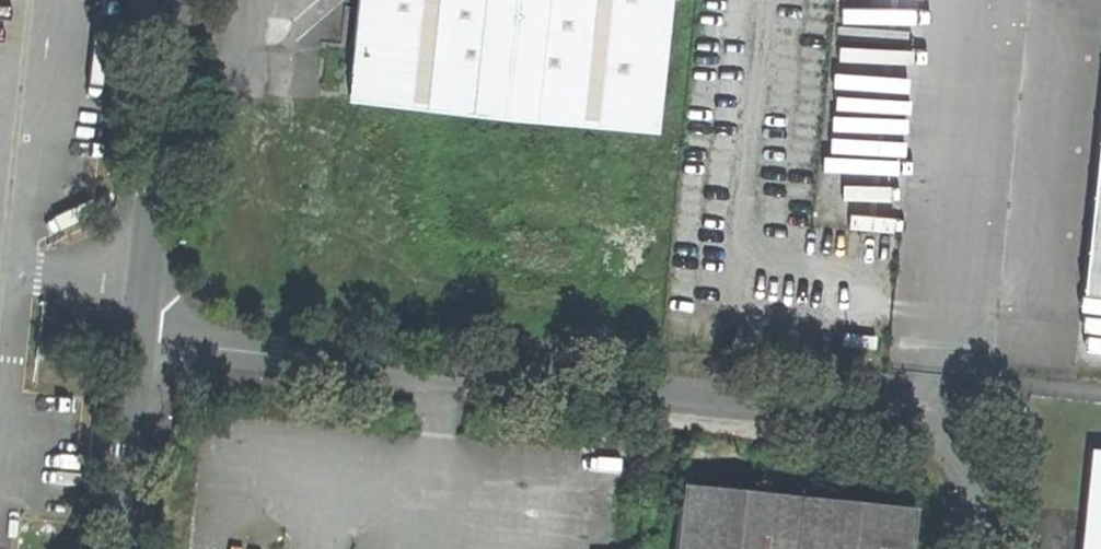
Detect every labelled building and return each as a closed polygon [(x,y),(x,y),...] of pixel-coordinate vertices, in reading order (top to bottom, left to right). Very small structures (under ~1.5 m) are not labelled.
[(351,93),(659,124),(671,0),(360,0),(351,93)] [(1079,279),(1100,282),(1100,81),(1079,279)] [(1090,441),(1079,548),(1100,548),(1100,442),(1090,441)] [(680,481),(674,548),(906,548),(911,503),(680,481)]
